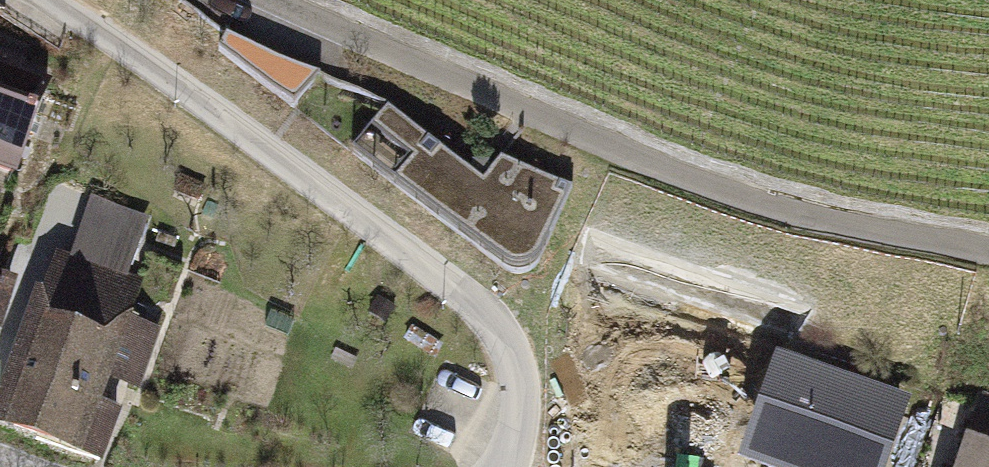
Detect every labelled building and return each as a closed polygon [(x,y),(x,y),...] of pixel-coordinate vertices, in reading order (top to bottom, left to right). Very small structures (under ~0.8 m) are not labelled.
[(0,57),(0,159),(10,163),(40,84),(20,77),(24,66),(0,57)] [(552,194),(557,182),(502,155),(482,180),(388,105),(351,152),(505,268),(512,271),(522,272),(530,267),(536,260),(564,199),(552,194)] [(68,254),(4,426),(98,461),(116,413),(94,405),(105,374),(136,386),(157,327),(131,317),(144,281),(68,254)] [(11,275),(0,274),(0,330),(7,331),(11,275)] [(791,348),(756,444),(819,466),(885,466),(912,391),(791,348)] [(984,395),(961,466),(988,466),(988,396),(984,395)]
